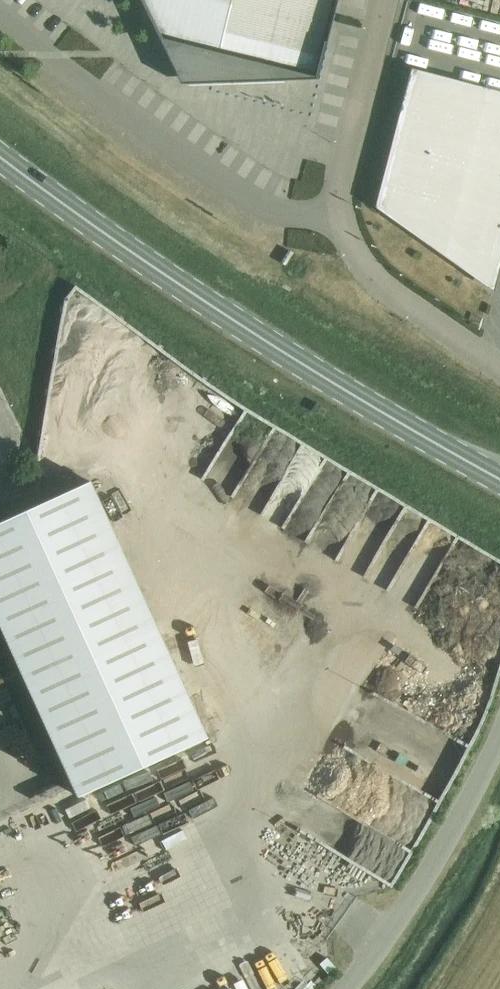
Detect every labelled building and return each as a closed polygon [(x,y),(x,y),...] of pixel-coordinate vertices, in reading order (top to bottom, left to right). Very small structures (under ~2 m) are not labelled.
[(156,33),(159,39),(183,88),(316,83),(317,79),(317,78),(318,78),(322,60),(326,44),(331,21),(337,0),(140,0),(156,33)] [(395,127),(398,128),(378,206),(477,276),(492,270),(499,267),(499,91),(411,68),(395,127)] [(158,631),(156,628),(94,655),(27,685),(33,698),(58,753),(78,796),(106,783),(147,765),(174,753),(207,738),(198,718),(186,694),(170,659),(158,631)] [(221,847),(243,837),(239,828),(217,838),(221,847)] [(319,964),(327,973),(334,966),(327,958),(319,964)]
